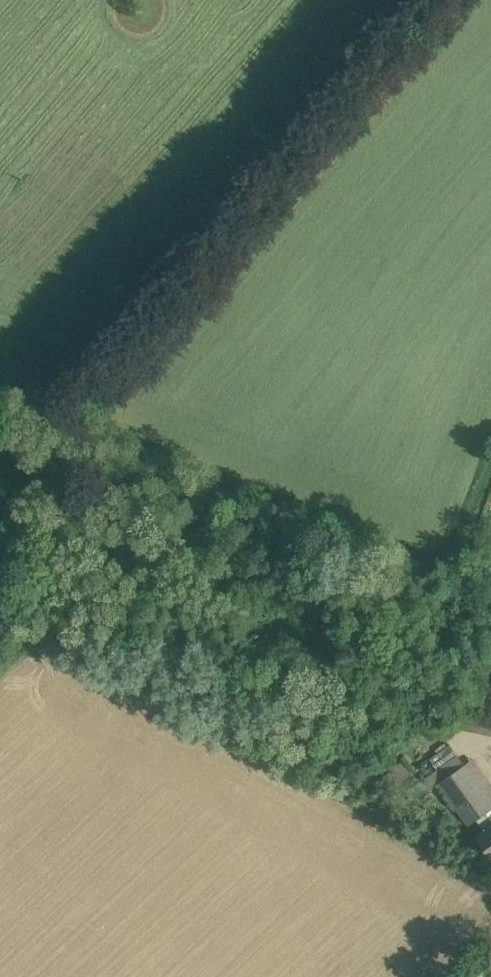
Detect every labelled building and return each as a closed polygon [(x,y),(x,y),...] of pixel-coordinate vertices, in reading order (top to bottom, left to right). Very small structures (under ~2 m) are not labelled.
[(457,755),(450,746),(431,759),(439,769),(420,783),(418,780),(391,799),(400,811),(440,783),(470,825),(477,820),(485,831),(478,836),(490,853),(490,800),(459,754),(457,755)]
